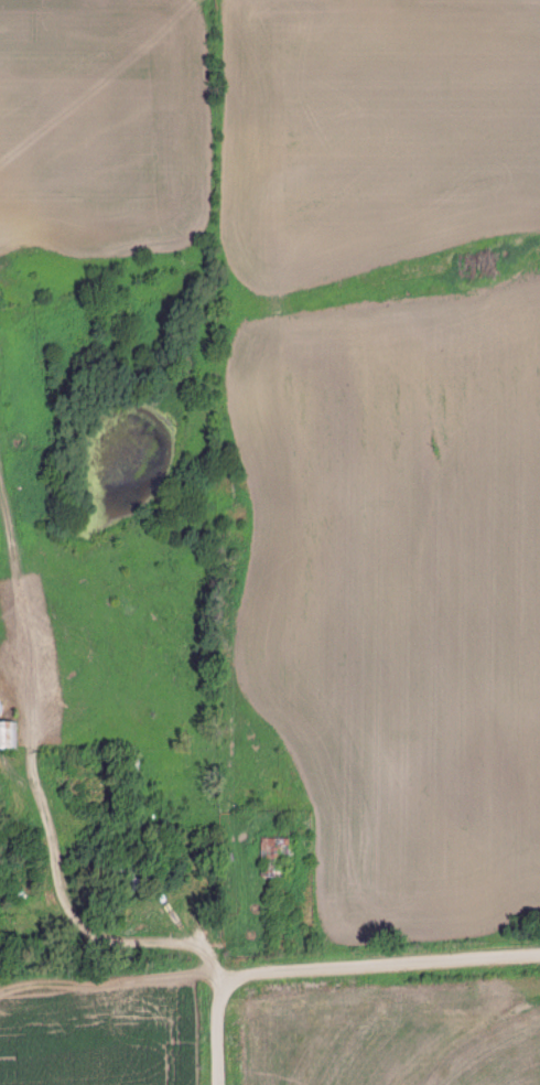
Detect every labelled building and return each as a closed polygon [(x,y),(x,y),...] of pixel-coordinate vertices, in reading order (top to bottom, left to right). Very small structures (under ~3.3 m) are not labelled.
[(287,837),(259,837),(259,877),(287,877),(287,837)]
